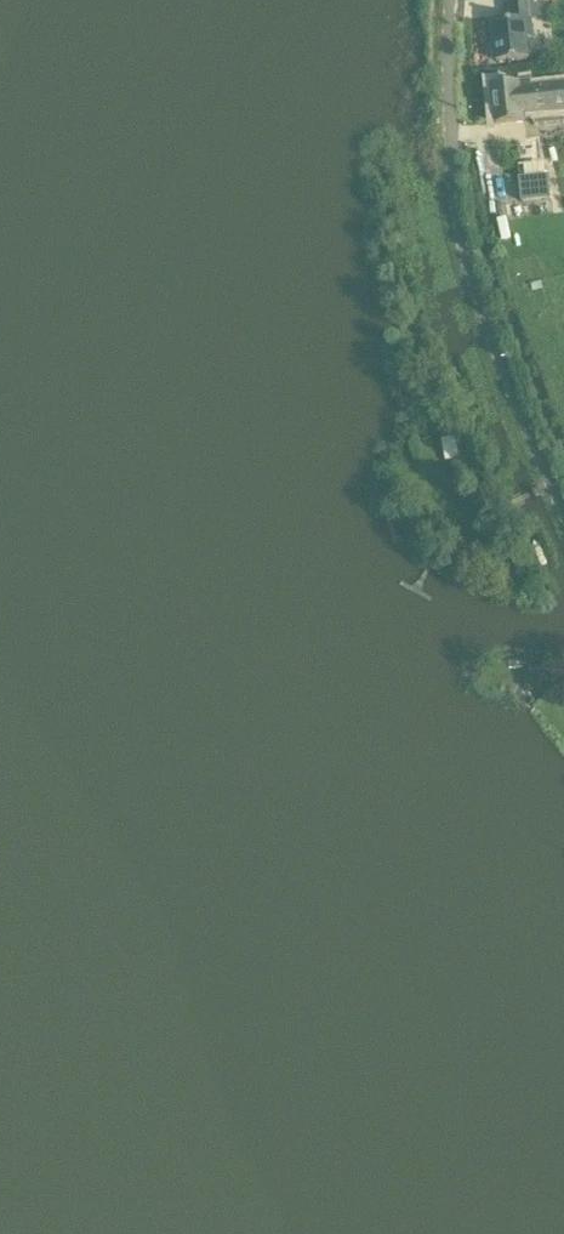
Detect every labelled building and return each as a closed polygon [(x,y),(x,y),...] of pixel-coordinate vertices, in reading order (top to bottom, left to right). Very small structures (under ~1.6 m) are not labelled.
[(529,59),(527,40),(533,39),(531,20),(545,18),(543,0),(528,0),(509,2),(511,21),(493,23),(497,63),(529,59)] [(531,88),(531,81),(492,85),(496,125),(533,121),(534,129),(563,126),(563,87),(532,91),(531,88)] [(522,203),(552,200),(549,176),(519,179),(522,203)]
